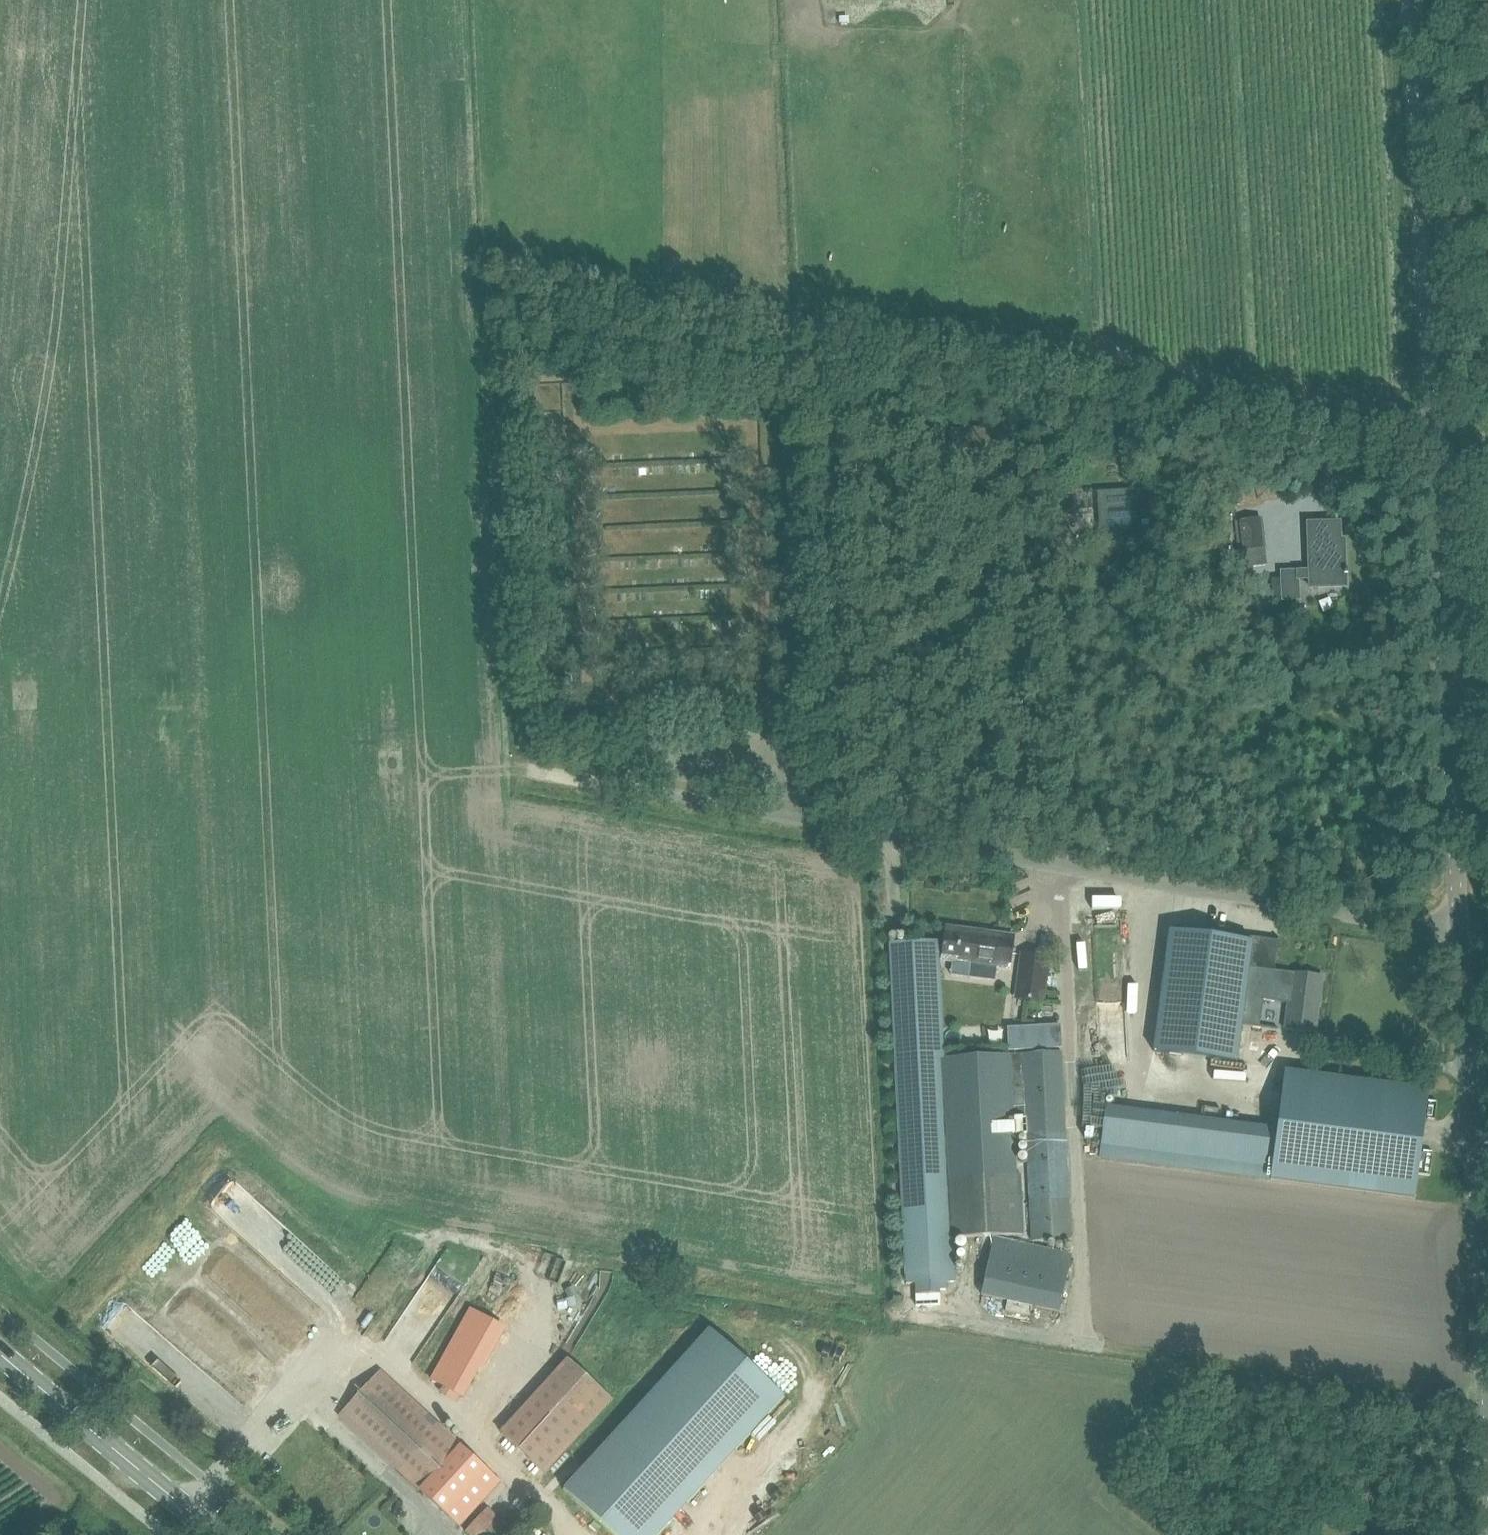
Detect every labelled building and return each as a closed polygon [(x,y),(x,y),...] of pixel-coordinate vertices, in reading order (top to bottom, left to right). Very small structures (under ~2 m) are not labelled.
[(1157,531),(1154,490),(1097,493),(1100,534),(1157,531)] [(1044,518),(1076,516),(1074,494),(1042,496),(1044,518)] [(1265,551),(1262,518),(1239,521),(1242,553),(1265,551)] [(1309,544),(1310,571),(1298,571),(1298,579),(1310,579),(1311,588),(1346,587),(1346,575),(1348,575),(1348,571),(1345,571),(1345,547),(1341,547),(1340,523),(1308,524),(1309,544)] [(788,552),(778,552),(778,562),(788,562),(788,552)] [(790,566),(778,566),(778,574),(790,574),(790,566)] [(1273,600),(1283,600),(1299,599),(1298,579),(1298,571),(1282,572),(1282,580),(1272,580),(1273,600)] [(1253,576),(1241,576),(1242,597),(1254,596),(1253,576)] [(948,928),(947,940),(944,960),(972,964),(970,978),(995,981),(997,967),(1010,969),(1014,937),(948,928)] [(1170,931),(1154,1053),(1236,1063),(1245,998),(1249,968),(1249,967),(1253,942),(1213,937),(1214,929),(1212,929),(1211,937),(1170,931)] [(1072,1239),(1062,1052),(945,1058),(938,940),(889,943),(907,1285),(915,1284),(917,1307),(941,1305),(940,1290),(947,1290),(947,1283),(955,1282),(953,1238),(1024,1234),(1021,1174),(1017,1174),(1014,1107),(1026,1106),(1033,1241),(1072,1239)] [(1022,954),(1016,998),(1044,1002),(1048,977),(1050,957),(1022,954)] [(1249,968),(1245,998),(1289,1004),(1285,1030),(1315,1034),(1322,977),(1293,974),(1249,968)] [(1008,1028),(1009,1051),(1062,1048),(1061,1025),(1008,1028)] [(1285,1071),(1277,1130),(1270,1179),(1415,1198),(1429,1090),(1285,1071)] [(1084,1082),(1079,1123),(1098,1125),(1103,1084),(1084,1082)] [(1270,1179),(1277,1130),(1106,1108),(1100,1157),(1270,1179)] [(982,1295),(1032,1306),(1060,1312),(1072,1255),(994,1238),(982,1295)] [(476,1300),(439,1365),(439,1366),(433,1363),(425,1377),(462,1397),(507,1318),(476,1300)] [(563,1490),(612,1534),(660,1534),(785,1397),(710,1329),(563,1490)] [(544,1475),(612,1400),(567,1359),(499,1434),(544,1475)] [(381,1371),(353,1401),(340,1416),(460,1526),(474,1511),(501,1481),(381,1371)] [(694,1504),(703,1513),(724,1490),(715,1482),(694,1504)] [(465,1532),(468,1534),(498,1534),(507,1525),(487,1507),(465,1532)]
